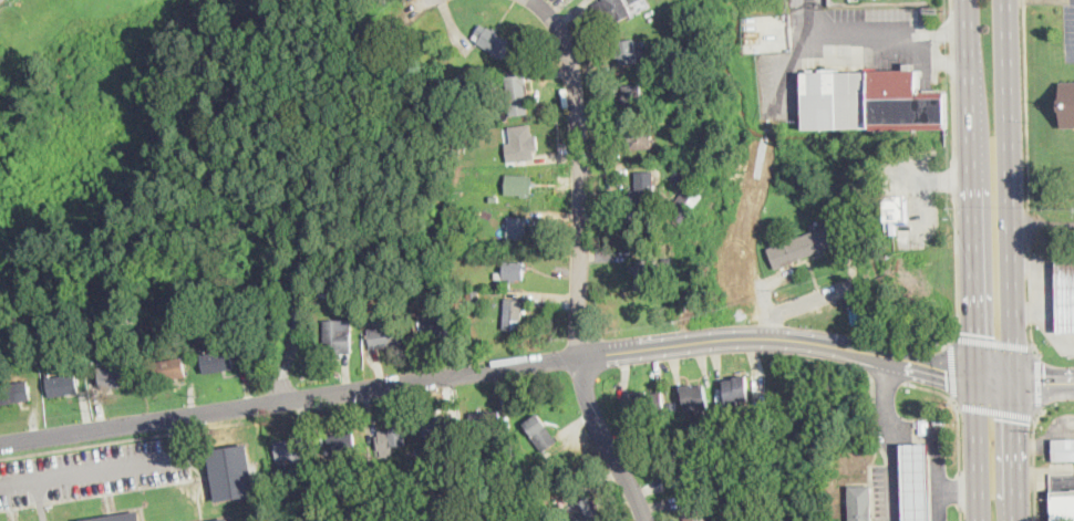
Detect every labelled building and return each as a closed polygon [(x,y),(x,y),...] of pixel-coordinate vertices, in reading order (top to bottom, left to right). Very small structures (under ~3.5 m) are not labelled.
[(592,4),(601,0),(641,0),(628,6),(632,14),(606,28),(592,4)] [(483,24),(493,31),(495,28),(499,30),(498,33),(514,43),(504,59),(478,43),(479,42),(474,39),(483,24)] [(638,55),(639,62),(620,64),(620,58),(617,58),(616,52),(619,52),(617,42),(636,39),(638,55)] [(911,63),(912,71),(918,71),(918,92),(946,92),(946,128),(804,131),(803,73),(903,72),(903,63),(911,63)] [(467,80),(464,85),(459,81),(465,73),(469,76),(467,80)] [(529,114),(510,116),(507,76),(527,74),(528,84),(527,84),(529,114)] [(1060,82),(1073,82),(1073,127),(1061,127),(1060,82)] [(642,96),(643,102),(643,107),(626,108),(624,101),(621,102),(621,96),(623,96),(623,86),(642,84),(642,96)] [(639,121),(639,125),(652,125),(653,148),(631,149),(631,142),(629,142),(629,133),(630,133),(630,126),(631,126),(631,121),(639,121)] [(527,159),(515,161),(510,127),(531,124),(535,158),(527,159)] [(654,176),(654,194),(654,202),(637,202),(637,196),(632,196),(633,189),(637,189),(637,171),(654,171),(654,176)] [(533,187),(531,195),(505,192),(506,174),(533,176),(533,187)] [(894,222),(885,222),(882,196),(885,196),(906,195),(907,221),(894,222)] [(694,207),(681,223),(674,218),(680,211),(673,207),(682,197),(694,207)] [(529,217),(528,244),(507,243),(508,217),(529,217)] [(796,262),(775,269),(767,249),(838,222),(846,243),(796,262)] [(654,269),(653,291),(637,290),(637,265),(637,259),(657,260),(657,269),(654,269)] [(1056,260),(1073,259),(1073,333),(1057,333),(1056,260)] [(528,268),(528,269),(525,269),(524,279),(495,279),(495,272),(504,272),(504,261),(525,261),(524,265),(528,265),(528,268)] [(457,296),(450,298),(447,289),(456,288),(457,296)] [(479,301),(467,300),(468,290),(479,290),(479,301)] [(524,313),(523,331),(504,330),(505,299),(524,299),(524,313)] [(440,310),(441,315),(453,313),(456,333),(427,337),(424,317),(431,316),(430,311),(440,310)] [(351,332),(352,353),(332,353),(332,350),(324,350),(324,321),(351,321),(351,332)] [(378,346),(370,347),(368,329),(406,324),(409,343),(378,346)] [(207,348),(207,354),(231,351),(234,369),(205,374),(202,350),(207,348)] [(250,363),(247,363),(246,350),(254,350),(255,363),(250,363)] [(175,378),(157,382),(154,362),(184,357),(187,376),(175,378)] [(111,388),(102,389),(99,369),(128,364),(132,385),(111,388)] [(52,374),(52,377),(76,374),(80,393),(51,397),(47,374),(52,374)] [(739,405),(730,406),(726,381),(735,379),(735,377),(747,376),(751,400),(737,402),(739,405)] [(2,405),(0,389),(0,381),(4,381),(4,384),(29,381),(29,384),(31,400),(2,405)] [(693,384),(694,387),(704,385),(709,409),(698,411),(698,409),(688,411),(682,386),(693,384)] [(648,392),(649,395),(662,393),(664,410),(648,411),(648,409),(636,410),(634,394),(648,392)] [(490,430),(492,437),(479,439),(479,435),(476,435),(473,414),(500,409),(503,429),(490,430)] [(539,413),(555,437),(558,442),(543,452),(533,437),(534,436),(525,423),(539,413)] [(448,423),(452,441),(440,444),(440,438),(426,440),(424,421),(448,418),(448,423)] [(404,427),(405,434),(407,444),(392,446),(393,455),(382,456),(381,449),(379,450),(376,436),(380,436),(379,430),(404,427)] [(349,450),(329,454),(327,447),(330,446),(328,436),(330,436),(353,431),(357,449),(349,450)] [(1066,431),(1073,431),(1073,461),(1053,461),(1052,440),(1066,440),(1066,431)] [(308,436),(308,439),(317,438),(319,452),(301,455),(302,462),(297,463),(296,458),(279,460),(277,441),(293,439),(293,437),(308,436)] [(256,497),(216,502),(209,449),(249,444),(256,497)] [(930,444),(932,520),(903,520),(901,445),(930,444)] [(559,450),(548,458),(545,452),(555,445),(559,450)] [(450,455),(441,457),(438,448),(447,446),(450,455)] [(871,486),(872,520),(850,520),(849,486),(868,486),(871,486)] [(1052,493),(1073,493),(1073,520),(1053,520),(1052,493)] [(592,497),(601,520),(579,520),(573,520),(570,511),(576,509),(574,503),(592,497)] [(141,511),(142,520),(81,520),(86,520),(141,511)]
